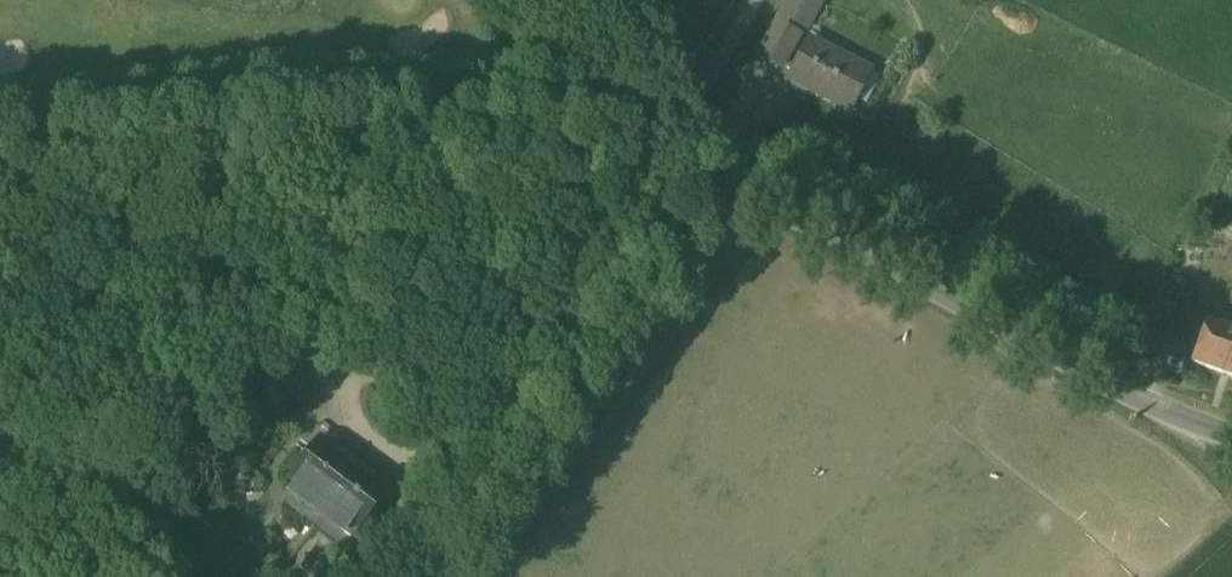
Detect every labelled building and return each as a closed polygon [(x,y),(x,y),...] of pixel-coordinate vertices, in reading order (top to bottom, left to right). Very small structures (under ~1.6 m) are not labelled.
[(810,0),(788,0),(779,16),(807,31),(821,5),(810,0)] [(776,23),(758,55),(783,68),(800,36),(776,23)] [(867,71),(809,41),(793,73),(818,86),(814,94),(846,111),(867,71)] [(1205,323),(1191,365),(1231,379),(1231,333),(1205,323)] [(388,491),(324,440),(292,480),(329,509),(356,531),(388,491)] [(329,509),(312,530),(339,552),(356,531),(329,509)] [(280,571),(288,576),(319,576),(339,552),(312,530),(280,571)]
